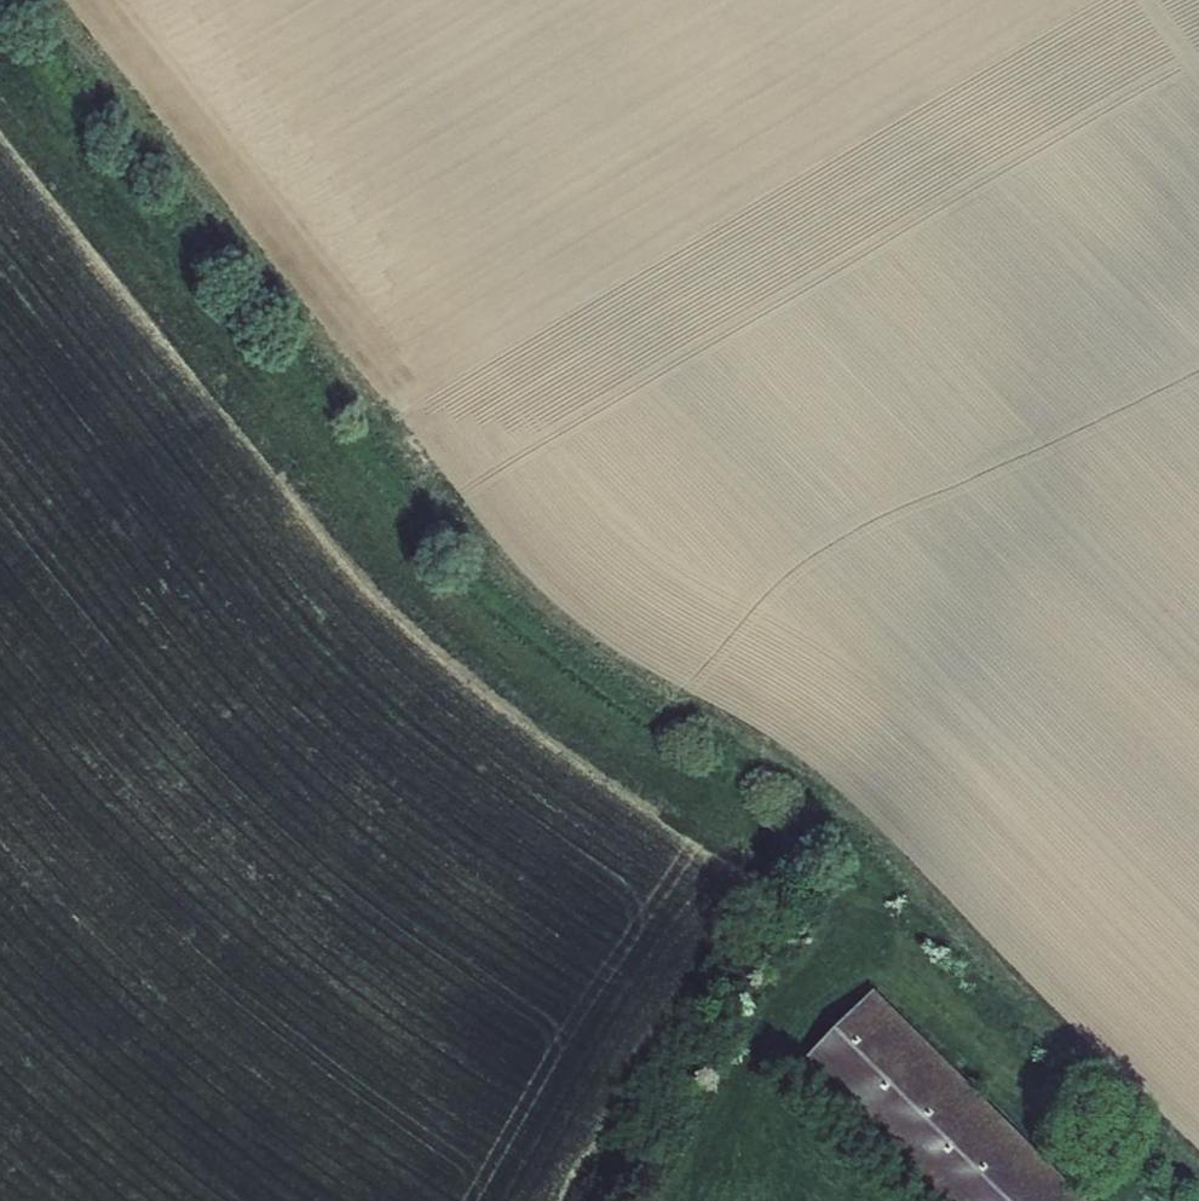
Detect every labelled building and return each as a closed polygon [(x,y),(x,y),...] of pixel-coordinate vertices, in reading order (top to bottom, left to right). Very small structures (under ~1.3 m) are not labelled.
[(874,990),(794,1071),(925,1200),(1085,1200),(874,990)]
